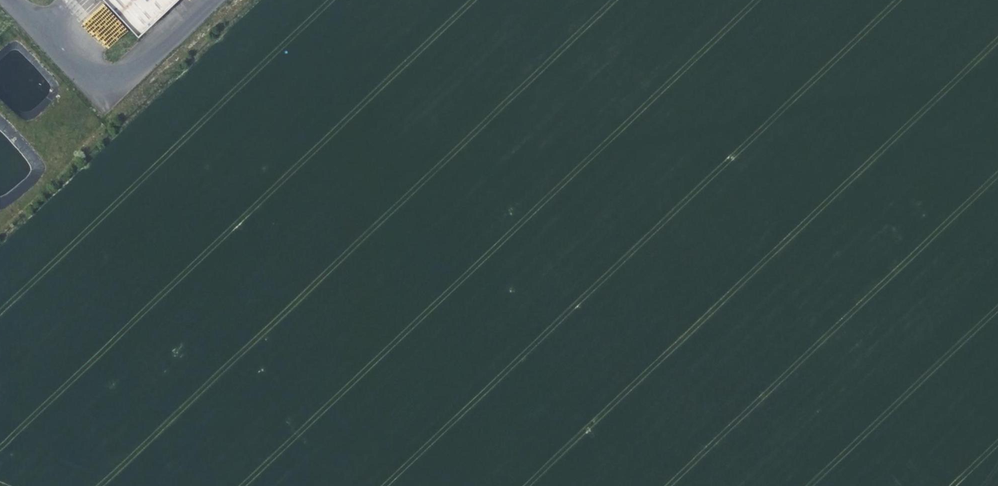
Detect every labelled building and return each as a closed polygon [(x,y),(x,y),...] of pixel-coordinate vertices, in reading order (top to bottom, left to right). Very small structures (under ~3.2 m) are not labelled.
[(133,35),(171,0),(100,0),(133,35)]
